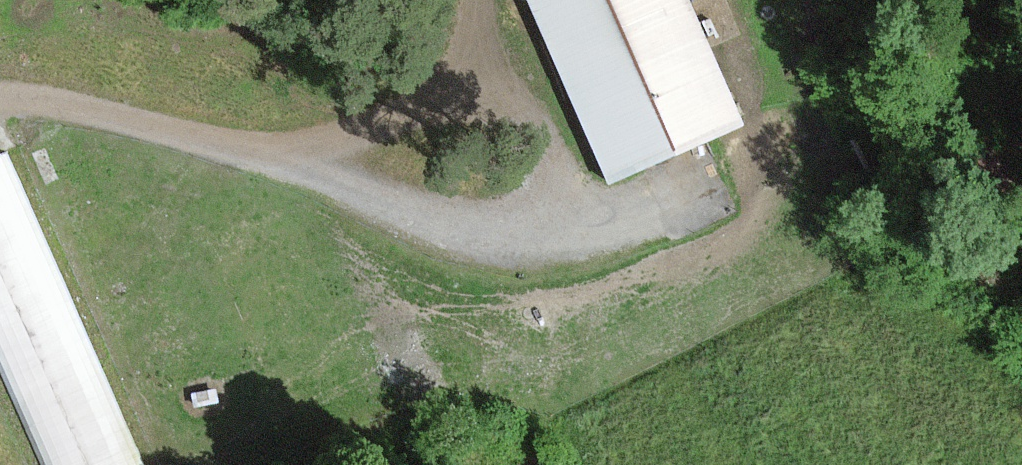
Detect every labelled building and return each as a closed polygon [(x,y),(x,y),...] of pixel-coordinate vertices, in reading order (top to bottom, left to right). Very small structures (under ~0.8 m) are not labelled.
[(680,0),(517,0),(601,190),(738,130),(680,0)] [(2,156),(0,157),(0,366),(45,464),(141,464),(2,156)]
